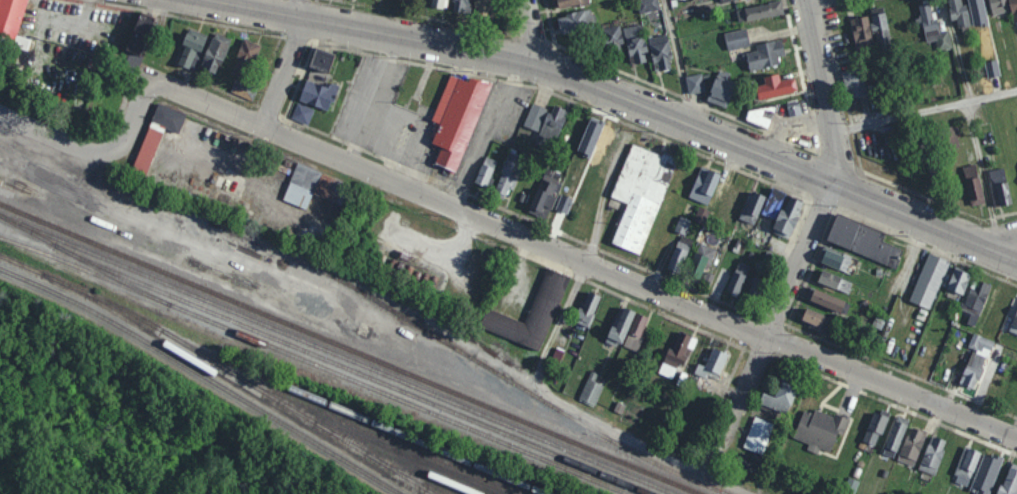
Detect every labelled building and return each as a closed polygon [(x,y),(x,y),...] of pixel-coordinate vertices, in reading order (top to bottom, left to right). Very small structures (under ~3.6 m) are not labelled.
[(26,47),(41,0),(5,0),(0,17),(0,38),(26,47)] [(432,9),(433,0),(459,0),(457,12),(432,9)] [(458,13),(460,0),(485,0),(483,17),(458,13)] [(476,15),(494,17),(495,0),(477,0),(476,15)] [(485,19),(488,0),(514,0),(510,23),(485,19)] [(563,17),(559,0),(596,0),(598,9),(563,17)] [(640,13),(660,11),(659,0),(638,0),(640,13)] [(970,3),(962,4),(962,0),(950,0),(951,26),(971,25),(970,3)] [(1009,12),(1008,0),(990,0),(992,14),(1009,12)] [(142,1),(173,14),(156,56),(125,43),(142,1)] [(737,7),(739,21),(784,15),(783,2),(737,7)] [(756,9),(792,2),(795,20),(760,27),(756,9)] [(927,44),(933,43),(935,51),(953,48),(949,30),(940,32),(937,19),(934,19),(930,2),(918,5),(927,44)] [(873,14),(877,49),(891,47),(887,13),(873,14)] [(560,23),(595,16),(599,34),(563,41),(560,23)] [(856,50),(874,48),(870,16),(852,18),(856,50)] [(620,26),(644,22),(650,55),(627,60),(620,26)] [(606,27),(607,48),(624,47),(623,26),(606,27)] [(750,45),(746,28),(725,33),(729,51),(750,45)] [(195,31),(237,45),(227,74),(185,60),(195,31)] [(648,38),(668,34),(676,68),(655,72),(648,38)] [(248,39),(270,46),(259,79),(238,73),(248,39)] [(758,50),(793,42),(797,60),(761,68),(758,50)] [(326,47),(349,56),(341,75),(318,66),(326,47)] [(869,94),(862,67),(843,72),(850,99),(869,94)] [(688,75),(709,71),(713,91),(693,95),(688,75)] [(454,72),(498,89),(469,167),(425,150),(454,72)] [(766,84),(757,86),(760,100),(799,92),(796,77),(782,80),(780,74),(764,77),(766,84)] [(309,77),(348,90),(337,120),(298,107),(309,77)] [(258,90),(236,79),(230,91),(252,102),(258,90)] [(773,86),(808,79),(812,97),(776,104),(773,86)] [(722,80),(745,87),(740,105),(717,98),(722,80)] [(790,117),(802,114),(799,99),(787,102),(790,117)] [(538,100),(570,113),(559,141),(527,128),(538,100)] [(292,118),(309,125),(315,109),(297,102),(292,118)] [(136,176),(165,108),(190,119),(161,186),(136,176)] [(751,113),(788,110),(779,131),(749,122),(751,113)] [(946,133),(966,128),(971,148),(950,152),(946,133)] [(635,145),(684,165),(648,256),(598,236),(635,145)] [(513,153),(533,162),(517,202),(497,194),(513,153)] [(480,185),(492,156),(505,162),(494,190),(480,185)] [(970,205),(983,204),(979,164),(966,166),(970,205)] [(302,165),(362,183),(351,216),(292,197),(302,165)] [(701,196),(713,168),(727,173),(715,202),(701,196)] [(534,214),(549,173),(569,180),(554,221),(534,214)] [(994,177),(1016,173),(1016,208),(1001,211),(994,177)] [(744,216),(775,229),(788,195),(758,183),(744,216)] [(785,231),(797,202),(810,208),(799,236),(785,231)] [(839,241),(850,215),(913,242),(902,268),(839,241)] [(685,235),(691,220),(680,216),(675,231),(685,235)] [(688,217),(706,224),(700,239),(682,231),(688,217)] [(689,244),(676,241),(668,271),(682,274),(689,244)] [(714,249),(698,244),(689,275),(705,280),(714,249)] [(677,274),(689,246),(703,251),(691,280),(677,274)] [(857,274),(829,262),(834,249),(863,260),(857,274)] [(700,282),(712,253),(725,259),(714,288),(700,282)] [(932,253),(957,263),(939,310),(914,300),(932,253)] [(749,266),(737,262),(728,291),(740,295),(749,266)] [(475,323),(539,350),(571,274),(545,263),(521,320),(483,304),(475,323)] [(737,292),(748,263),(762,269),(750,298),(737,292)] [(964,295),(972,274),(955,268),(947,289),(964,295)] [(959,297),(971,269),(985,274),(973,303),(959,297)] [(857,295),(828,284),(834,270),(862,282),(857,295)] [(754,302),(766,273),(779,279),(768,308),(754,302)] [(747,292),(758,297),(765,280),(754,276),(747,292)] [(977,327),(991,284),(979,280),(976,289),(971,288),(963,310),(971,313),(967,324),(977,327)] [(974,313),(985,284),(999,290),(987,318),(974,313)] [(847,312),(818,300),(824,286),(852,298),(847,312)] [(601,296),(588,291),(576,323),(589,328),(601,296)] [(1013,291),(1016,293),(1016,320),(1015,325),(1001,320),(1013,291)] [(584,325),(596,296),(610,302),(598,331),(584,325)] [(607,341),(623,347),(636,311),(620,306),(607,341)] [(803,320),(811,323),(810,329),(827,335),(833,317),(806,309),(803,320)] [(624,342),(636,314),(649,319),(638,348),(624,342)] [(685,365),(692,347),(688,346),(692,336),(680,331),(673,349),(670,347),(659,373),(672,378),(679,363),(685,365)] [(993,340),(973,334),(969,348),(972,349),(961,384),(978,389),(993,340)] [(676,364),(688,335),(702,341),(690,370),(676,364)] [(698,363),(695,374),(706,378),(709,370),(721,374),(728,353),(713,348),(706,366),(698,363)] [(713,378),(725,349),(739,355),(727,384),(713,378)] [(972,384),(983,355),(997,361),(985,389),(972,384)] [(603,385),(595,383),(598,374),(589,371),(580,402),(596,407),(603,385)] [(588,400),(600,371),(614,377),(602,405),(588,400)] [(767,403),(802,416),(813,386),(778,372),(767,403)] [(799,442),(841,457),(857,413),(814,398),(799,442)] [(888,417),(874,411),(863,441),(877,446),(888,417)] [(749,447),(772,457),(786,424),(764,414),(749,447)] [(871,443),(882,414),(896,420),(884,449),(871,443)] [(908,418),(895,415),(885,455),(898,459),(908,418)] [(890,452),(902,423),(915,429),(904,457),(890,452)] [(925,432),(909,427),(900,462),(916,466),(925,432)] [(912,461),(923,432),(937,438),(925,467),(912,461)] [(948,441),(932,435),(919,470),(935,476),(948,441)] [(932,468),(944,439),(958,445),(946,473),(932,468)] [(954,483),(970,487),(979,451),(963,447),(954,483)] [(963,481),(975,452),(989,458),(977,486),(963,481)] [(999,493),(1016,493),(1016,466),(1010,463),(999,493)]
